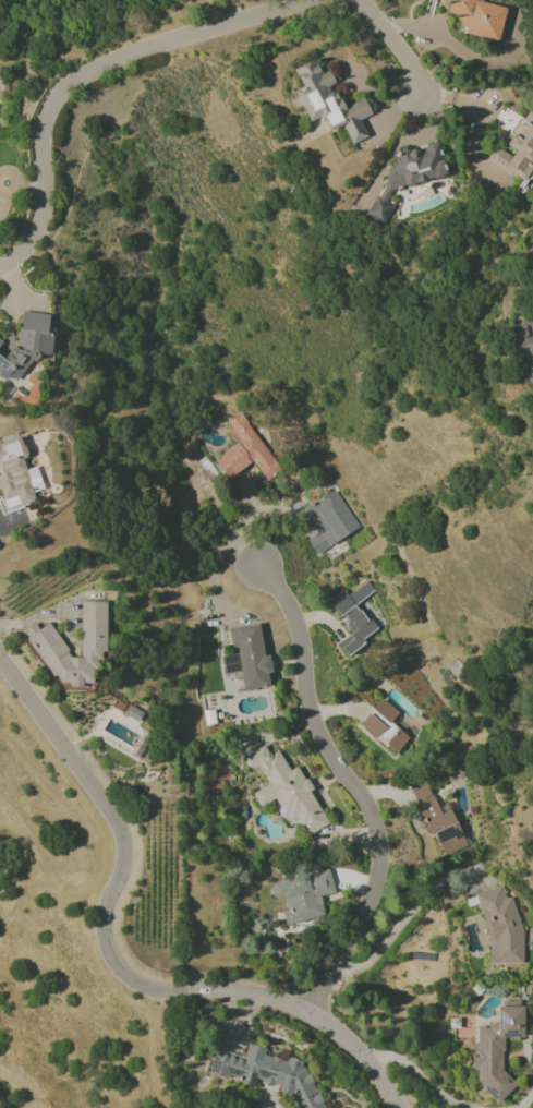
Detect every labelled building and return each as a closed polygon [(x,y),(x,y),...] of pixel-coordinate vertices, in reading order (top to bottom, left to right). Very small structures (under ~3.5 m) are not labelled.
[(506,6),(477,0),(447,0),(445,12),(458,15),(457,23),(465,25),(464,34),(499,42),(506,6)] [(295,68),(303,88),(296,91),(308,122),(321,117),(327,132),(343,125),(351,145),(368,138),(360,120),(371,115),(365,99),(343,107),(334,86),(336,86),(330,70),(322,74),(316,60),(295,68)] [(528,110),(523,120),(519,118),(504,144),(515,150),(511,157),(494,146),(486,160),(525,183),(532,170),(532,113),(528,110)] [(381,225),(394,206),(387,202),(395,189),(442,177),(445,173),(437,142),(425,145),(424,147),(408,151),(404,149),(365,209),(367,216),(381,225)] [(53,333),(47,329),(49,315),(22,311),(18,339),(6,357),(0,353),(0,377),(5,380),(8,375),(17,381),(33,359),(49,361),(53,333)] [(228,479),(253,461),(266,480),(281,470),(240,412),(227,422),(241,442),(215,460),(228,479)] [(23,459),(28,458),(21,434),(0,441),(0,496),(1,499),(0,500),(0,507),(2,512),(36,501),(23,459)] [(318,532),(306,539),(314,554),(358,529),(335,490),(304,507),(318,532)] [(332,605),(352,634),(338,643),(345,654),(376,632),(356,604),(374,591),(367,581),(332,605)] [(106,601),(81,601),(80,657),(70,657),(50,622),(38,629),(34,623),(25,628),(25,630),(56,685),(84,686),(94,680),(94,664),(105,657),(106,601)] [(234,627),(243,691),(271,687),(269,672),(268,672),(262,623),(234,627)] [(224,674),(240,672),(237,654),(221,656),(224,674)] [(358,725),(394,757),(415,734),(403,724),(399,729),(390,722),(397,714),(381,699),(358,725)] [(328,825),(299,765),(288,771),(278,750),(269,755),(264,746),(245,755),(253,770),(259,767),(268,785),(252,793),(259,807),(275,799),(283,816),(292,812),(304,836),(328,825)] [(427,831),(455,821),(451,810),(439,814),(425,778),(410,783),(427,831)] [(442,855),(466,847),(457,823),(433,831),(442,855)] [(334,893),(329,869),(268,884),(272,900),(283,897),(286,910),(281,911),(285,926),(325,916),(320,897),(334,893)] [(486,964),(522,963),(520,898),(503,899),(503,889),(483,890),(486,964)] [(524,1001),(498,1001),(498,1025),(476,1025),(476,1049),(472,1049),(472,1068),(477,1068),(477,1092),(494,1092),(494,1101),(506,1101),(506,1037),(524,1037),(524,1001)] [(255,1085),(255,1083),(299,1094),(295,1107),(323,1107),(322,1105),(321,1107),(305,1065),(266,1055),(264,1048),(247,1044),(244,1057),(214,1050),(208,1073),(255,1085)]
